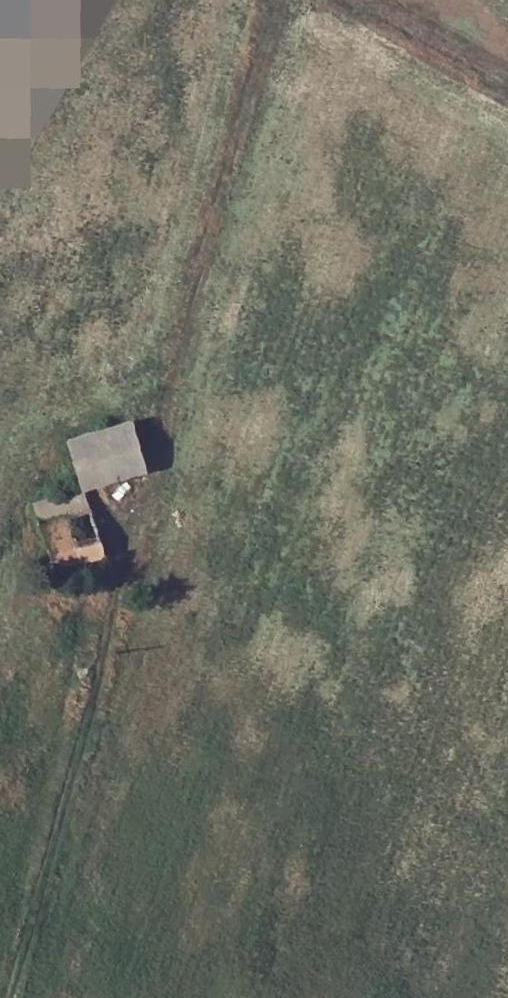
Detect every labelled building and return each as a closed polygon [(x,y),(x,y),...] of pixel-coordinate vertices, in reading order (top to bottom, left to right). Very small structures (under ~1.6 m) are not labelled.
[(64,434),(80,484),(142,465),(129,415),(64,434)] [(50,565),(99,552),(80,484),(30,497),(50,565)]
